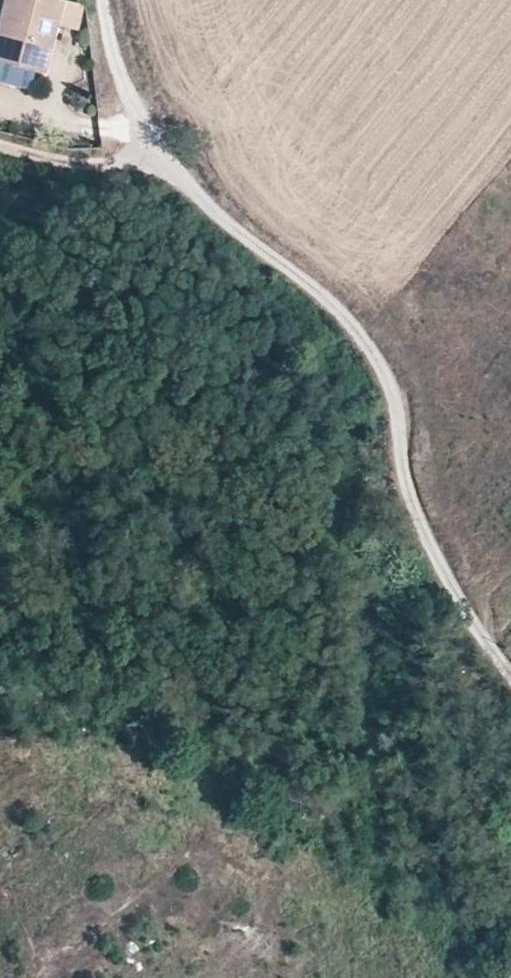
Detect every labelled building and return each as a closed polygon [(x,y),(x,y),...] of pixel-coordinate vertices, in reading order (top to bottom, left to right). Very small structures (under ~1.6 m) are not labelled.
[(67,1),(65,0),(10,0),(0,42),(0,62),(50,73),(59,33),(67,1)] [(79,37),(86,5),(67,1),(59,33),(79,37)]
